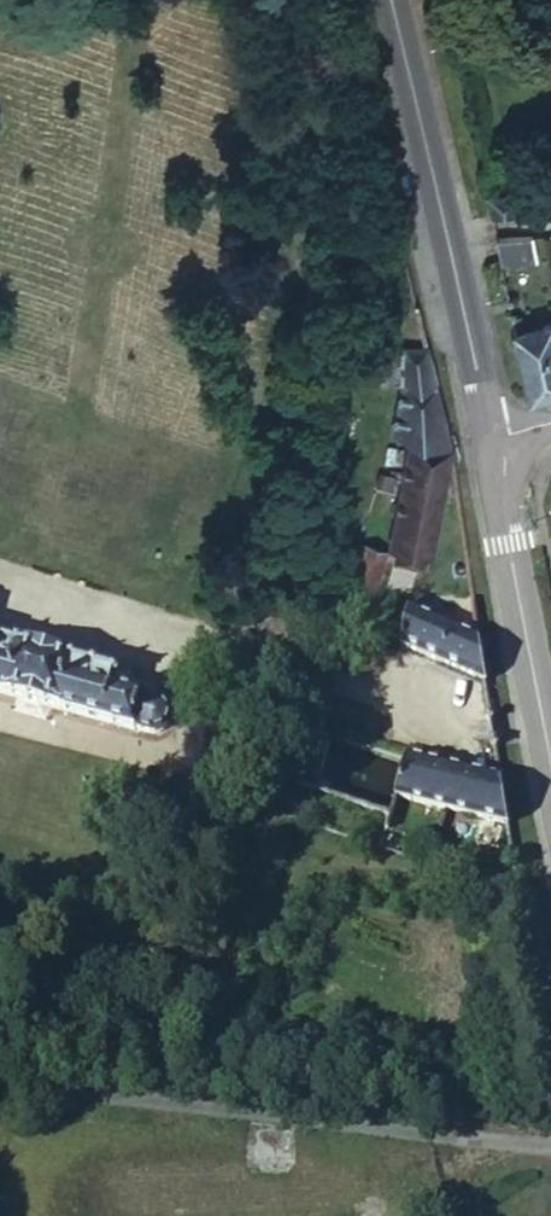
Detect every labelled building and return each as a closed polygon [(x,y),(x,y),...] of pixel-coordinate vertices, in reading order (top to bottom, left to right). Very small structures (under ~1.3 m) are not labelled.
[(515,213),(513,194),(486,196),(490,216),(515,213)] [(535,260),(532,236),(494,239),(499,263),(535,260)] [(549,324),(513,333),(529,399),(550,393),(550,334),(549,324)] [(421,364),(413,331),(356,341),(357,376),(380,373),(369,429),(386,433),(377,543),(414,551),(433,429),(421,364)] [(367,497),(372,482),(353,477),(347,492),(367,497)] [(305,617),(339,622),(359,552),(327,544),(305,617)] [(360,545),(350,603),(378,607),(387,550),(360,545)] [(373,633),(474,666),(467,625),(416,609),(420,591),(398,585),(394,602),(382,600),(373,633)] [(130,726),(141,725),(149,719),(154,711),(155,699),(146,690),(109,679),(112,668),(0,636),(0,689),(130,726)] [(318,770),(294,765),(290,779),(385,804),(401,742),(331,724),(318,770)] [(440,798),(498,813),(491,766),(401,742),(385,804),(290,779),(283,804),(427,845),(440,798)]
